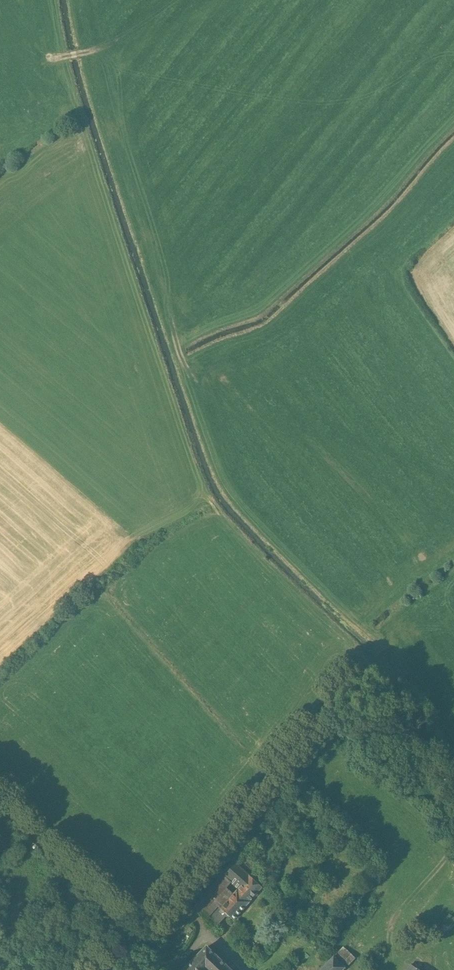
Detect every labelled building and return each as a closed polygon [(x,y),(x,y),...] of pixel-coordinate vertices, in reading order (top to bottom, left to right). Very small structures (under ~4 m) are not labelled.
[(263,888),(233,862),(193,910),(215,929),(216,929),(215,929),(228,915),(234,921),(263,888)] [(448,933),(453,925),(453,916),(451,914),(440,927),(448,933)] [(209,949),(209,948),(208,947),(207,949),(186,969),(231,969),(209,949)] [(346,968),(334,957),(322,969),(344,969),(346,968)]
